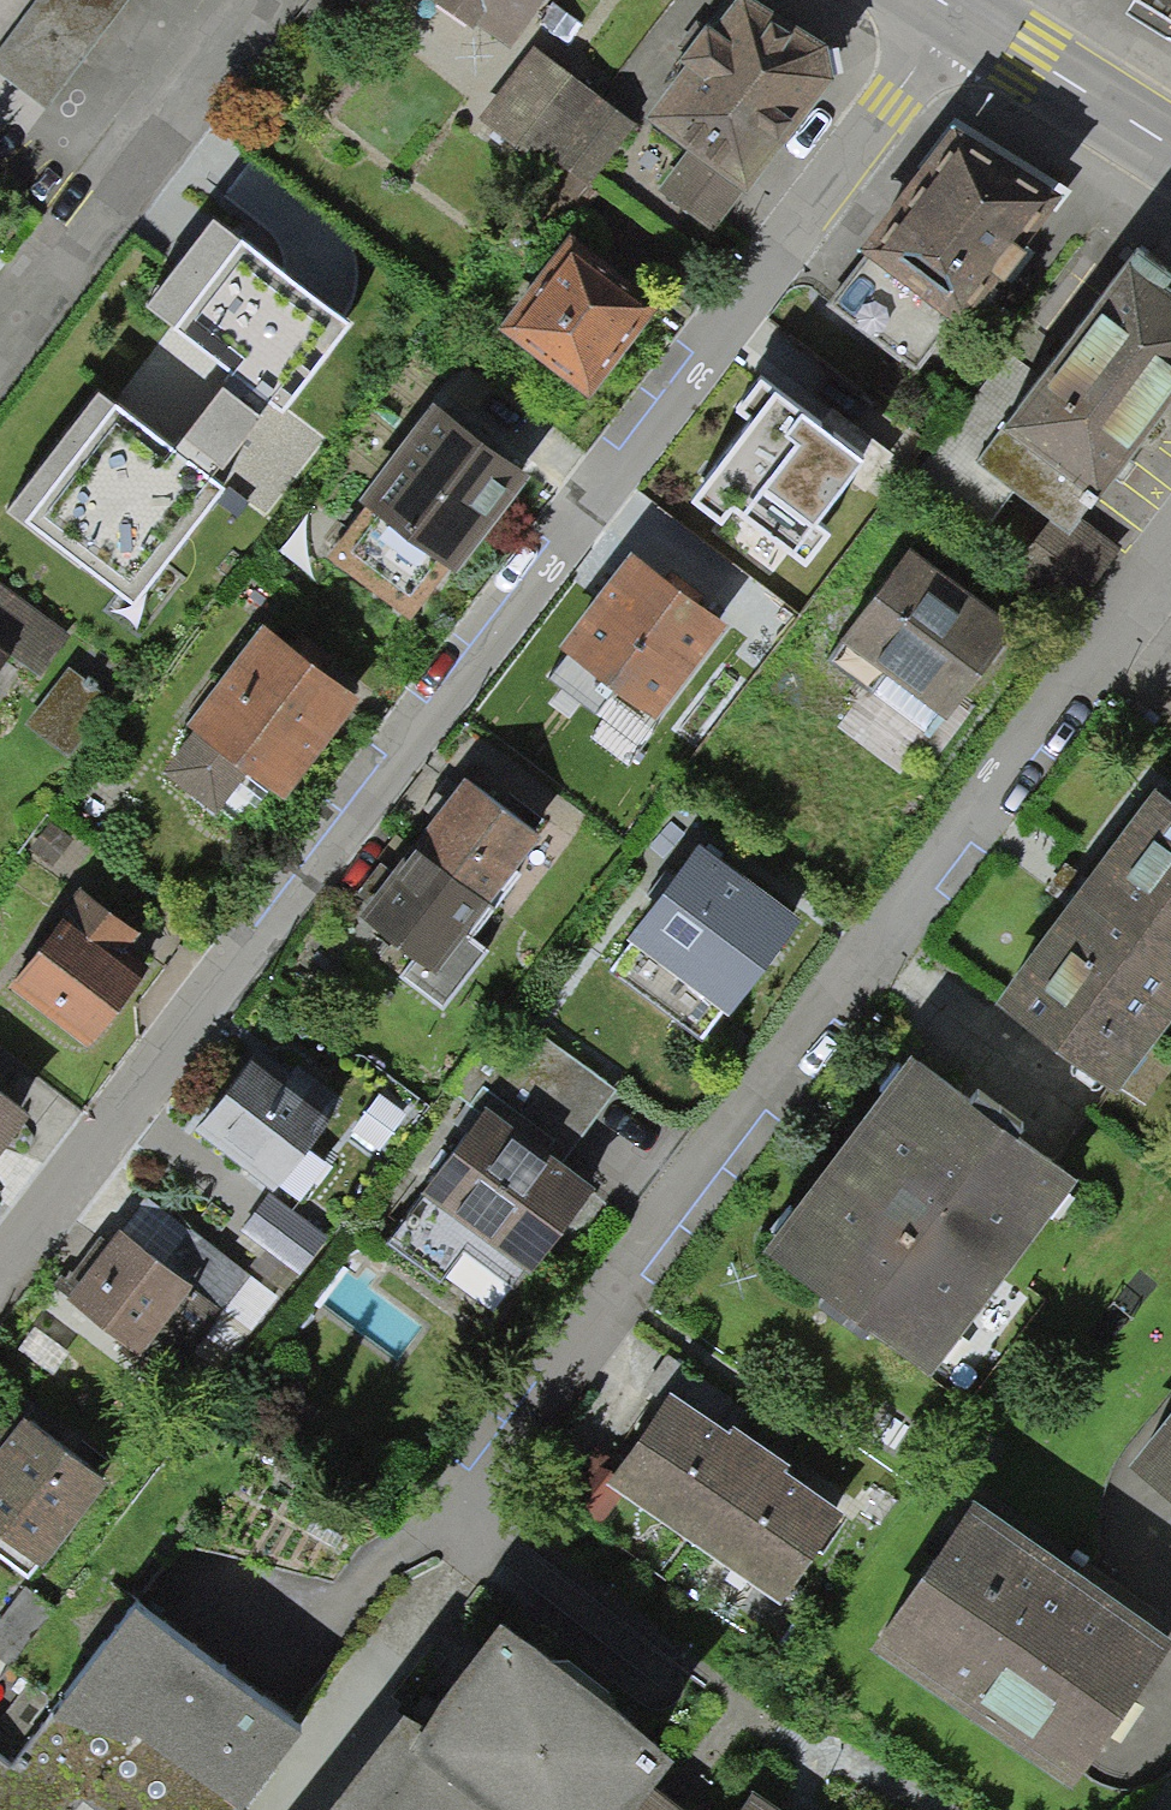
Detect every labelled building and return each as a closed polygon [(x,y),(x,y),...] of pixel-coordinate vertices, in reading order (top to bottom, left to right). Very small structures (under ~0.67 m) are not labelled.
[(0,54),(0,73),(51,111),(134,0),(40,0),(0,54)] [(500,45),(532,0),(437,0),(500,45)] [(1170,28),(1170,0),(1131,0),(1129,2),(1170,28)] [(617,159),(718,227),(821,75),(723,9),(653,113),(547,42),(491,125),(593,194),(617,159)] [(864,272),(952,331),(1042,199),(954,140),(864,272)] [(238,373),(284,408),(347,327),(219,227),(155,308),(238,373)] [(500,337),(584,397),(646,310),(562,250),(500,337)] [(1076,607),(1124,539),(1096,519),(1170,411),(1170,315),(1125,283),(1061,375),(1019,346),(929,474),(994,519),(1013,492),(1054,521),(1021,568),(1076,607)] [(284,408),(238,373),(177,454),(223,489),(284,408)] [(12,505),(136,602),(223,489),(177,454),(99,393),(12,505)] [(697,483),(798,560),(862,476),(760,400),(697,483)] [(366,527),(455,580),(519,472),(430,419),(366,527)] [(842,652),(946,725),(1014,629),(909,556),(842,652)] [(564,662),(654,723),(717,632),(627,570),(564,662)] [(213,824),(245,784),(279,810),(358,711),(259,633),(177,736),(184,741),(155,778),(213,824)] [(9,662),(0,655),(0,674),(9,662)] [(362,929),(431,980),(541,832),(471,781),(362,929)] [(1170,1015),(1170,828),(1140,806),(991,1015),(1111,1100),(1170,1015)] [(614,973),(708,1042),(801,924),(706,850),(614,973)] [(9,992),(89,1049),(135,986),(109,967),(132,935),(79,897),(9,992)] [(277,1198),(344,1107),(262,1047),(195,1139),(277,1198)] [(920,1382),(1062,1190),(904,1075),(762,1267),(920,1382)] [(21,1123),(0,1108),(0,1154),(21,1123)] [(413,1220),(514,1293),(585,1196),(484,1123),(413,1220)] [(284,1294),(328,1242),(270,1194),(239,1231),(266,1254),(253,1269),(284,1294)] [(63,1312),(162,1394),(194,1356),(216,1374),(278,1300),(193,1230),(158,1272),(121,1242),(63,1312)] [(775,1605),(838,1512),(670,1399),(607,1493),(775,1605)] [(41,1567),(101,1486),(21,1427),(0,1456),(0,1537),(41,1567)] [(1129,1485),(1170,1518),(1170,1433),(1129,1485)] [(1059,1797),(1155,1662),(960,1526),(865,1661),(1059,1797)] [(303,1727),(215,1664),(137,1608),(8,1766),(0,1761),(0,1809),(250,1809),(301,1750),(303,1727)] [(499,1646),(423,1744),(403,1728),(339,1809),(652,1809),(659,1802),(674,1781),(499,1646)] [(755,1800),(748,1809),(768,1809),(755,1800)] [(659,1802),(652,1809),(670,1809),(659,1802)]
